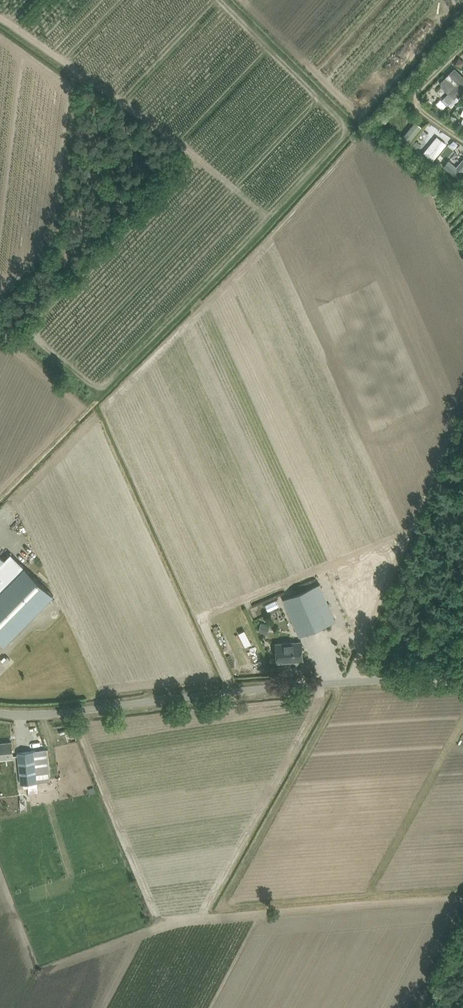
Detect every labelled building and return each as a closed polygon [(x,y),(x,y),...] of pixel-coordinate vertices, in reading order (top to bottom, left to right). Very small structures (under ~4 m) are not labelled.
[(406,142),(413,146),(425,127),(418,122),(406,142)] [(437,163),(451,145),(441,137),(427,155),(437,163)] [(453,161),(447,170),(462,181),(462,165),(462,167),(453,161)] [(12,517),(21,509),(18,505),(8,513),(12,517)] [(4,644),(53,595),(11,552),(4,559),(0,555),(0,640),(4,644)] [(299,636),(328,624),(337,620),(321,583),(313,587),(283,599),(299,636)] [(270,605),(272,612),(284,608),(281,601),(270,605)] [(261,622),(258,631),(267,634),(270,625),(261,622)] [(294,661),(303,660),(302,641),(276,643),(277,660),(294,659),(294,661)] [(12,751),(12,741),(0,742),(0,758),(13,756),(12,751)] [(49,780),(47,759),(46,749),(18,752),(19,762),(21,783),(49,780)]
